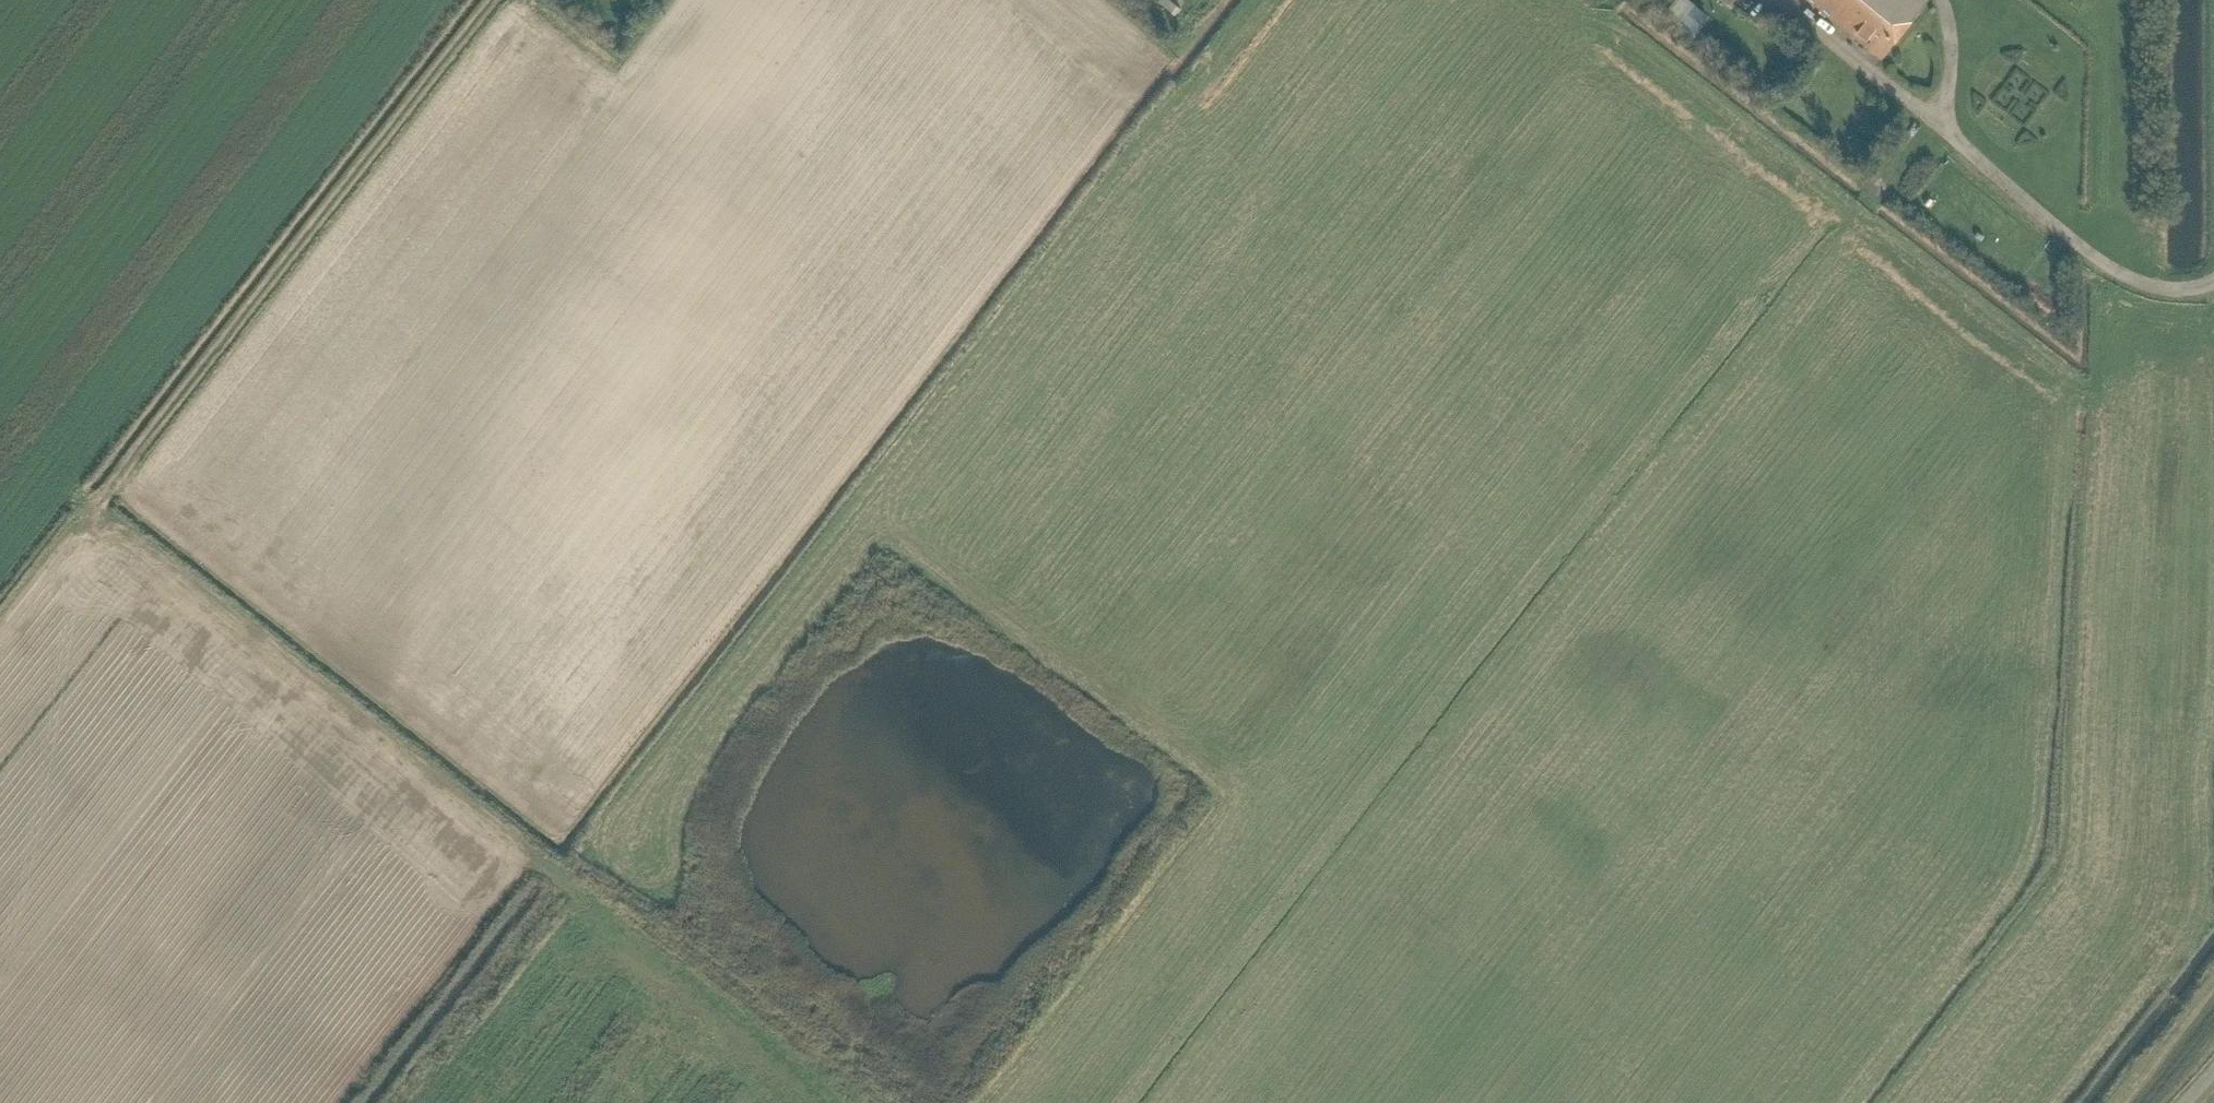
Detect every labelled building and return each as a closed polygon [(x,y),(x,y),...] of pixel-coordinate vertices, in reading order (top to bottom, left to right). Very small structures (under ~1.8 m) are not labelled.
[(1159,2),(1175,16),(1180,10),(1169,0),(1161,0),(1159,2)] [(1836,24),(1855,0),(1806,0),(1836,24)] [(1836,24),(1884,62),(1913,26),(1879,0),(1855,0),(1836,24)] [(1913,26),(1931,3),(1927,0),(1879,0),(1913,26)] [(1694,5),(1680,23),(1696,36),(1710,17),(1694,5)]
